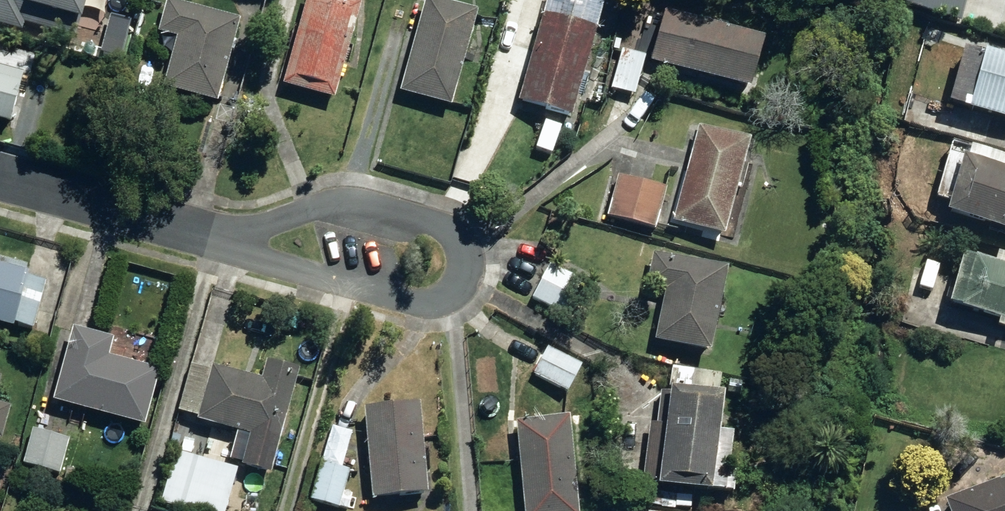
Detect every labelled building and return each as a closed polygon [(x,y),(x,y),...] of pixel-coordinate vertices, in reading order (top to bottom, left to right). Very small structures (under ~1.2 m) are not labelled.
[(18,33),(20,25),(76,40),(87,0),(0,0),(0,28),(18,33)] [(336,103),(363,9),(330,0),(311,0),(285,89),(336,103)] [(960,19),(966,0),(911,0),(910,4),(960,19)] [(402,95),(454,110),(480,16),(429,1),(402,95)] [(164,92),(217,107),(240,25),(169,4),(160,37),(178,42),(164,92)] [(654,66),(754,96),(767,47),(668,17),(654,66)] [(521,105),(574,120),(598,33),(546,18),(521,105)] [(984,50),(967,108),(1004,119),(1004,55),(984,50)] [(613,90),(636,98),(647,59),(624,53),(613,90)] [(10,127),(24,77),(0,70),(0,124),(10,127)] [(671,221),(724,234),(749,139),(696,125),(671,221)] [(1004,229),(1004,168),(963,156),(947,212),(1004,229)] [(605,215),(656,229),(666,188),(616,175),(605,215)] [(1004,321),(1004,264),(964,252),(949,305),(1004,321)] [(654,340),(708,352),(726,269),(651,253),(644,285),(664,290),(654,340)] [(530,297),(564,315),(582,282),(547,264),(530,297)] [(15,332),(30,278),(0,270),(0,328),(15,332)] [(55,406),(147,430),(161,375),(109,361),(114,343),(75,333),(55,406)] [(532,374),(566,392),(580,365),(546,348),(532,374)] [(240,464),(268,472),(297,370),(268,361),(263,380),(209,365),(194,419),(248,434),(240,464)] [(668,388),(717,394),(720,373),(671,367),(668,388)] [(727,392),(741,393),(742,382),(728,380),(727,392)] [(648,423),(642,481),(711,488),(720,396),(658,389),(654,423),(648,423)] [(362,408),(369,497),(424,493),(417,403),(362,408)] [(2,442),(11,411),(0,408),(0,441),(2,442)] [(521,510),(576,510),(567,416),(513,421),(521,510)] [(24,468),(60,477),(69,444),(34,433),(24,468)] [(863,453),(877,455),(879,441),(865,439),(863,453)] [(192,510),(225,510),(236,468),(173,451),(160,502),(192,510)] [(310,500),(346,509),(350,494),(342,492),(348,470),(319,463),(310,500)] [(64,486),(78,489),(82,474),(67,471),(64,486)] [(948,510),(1004,510),(1004,478),(944,501),(948,510)] [(675,507),(689,508),(691,496),(675,495),(675,507)]
